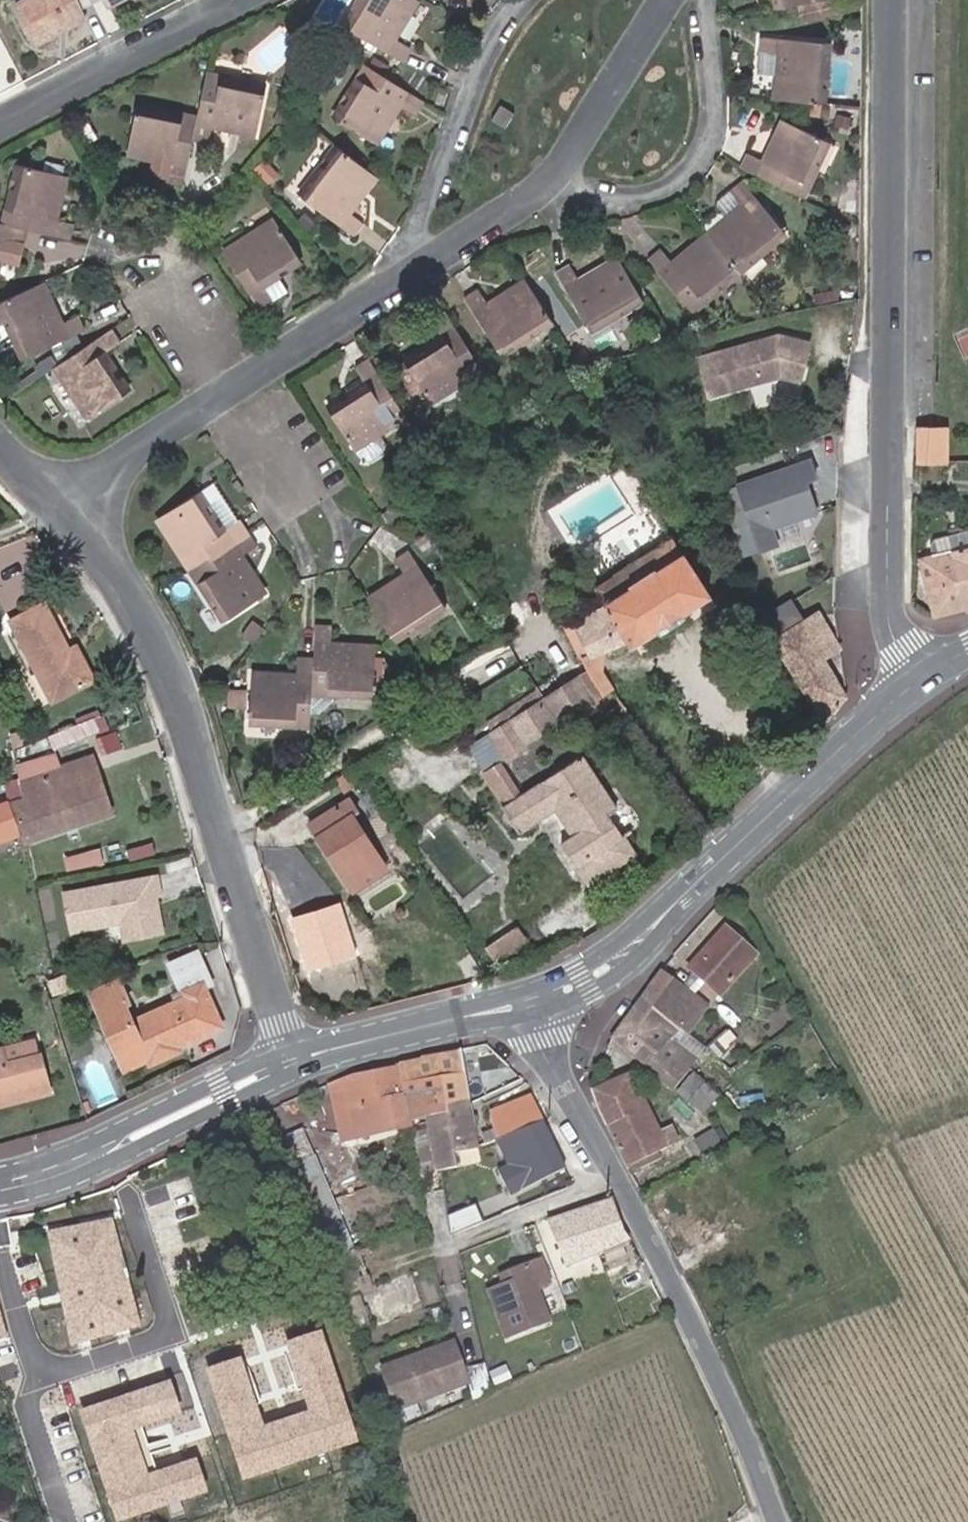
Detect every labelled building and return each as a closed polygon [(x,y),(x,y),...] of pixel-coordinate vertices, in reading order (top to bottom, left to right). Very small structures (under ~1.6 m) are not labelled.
[(89,4),(87,0),(18,0),(9,5),(28,41),(59,23),(62,30),(82,20),(76,10),(89,4)] [(104,9),(121,0),(100,0),(104,9)] [(343,24),(402,61),(410,48),(393,37),(404,20),(400,17),(404,9),(409,12),(416,1),(414,0),(358,0),(343,24)] [(824,0),(776,0),(778,10),(824,0)] [(404,20),(409,12),(404,9),(400,17),(404,20)] [(30,45),(62,30),(59,23),(28,41),(30,45)] [(774,102),(822,106),(828,45),(762,39),(760,54),(779,56),(777,75),(776,77),(782,78),(782,87),(776,87),(774,102)] [(779,56),(760,54),(758,73),(777,75),(779,56)] [(308,67),(301,66),(297,81),(304,83),(308,67)] [(414,115),(422,102),(365,66),(333,117),(373,144),(383,129),(378,126),(382,119),(387,122),(398,105),(414,115)] [(265,89),(204,75),(195,119),(190,142),(206,147),(211,127),(229,131),(231,125),(240,128),(238,133),(254,136),(265,89)] [(190,142),(195,119),(135,106),(124,155),(140,159),(141,152),(150,154),(149,161),(151,161),(148,175),(165,179),(164,184),(180,188),(190,142)] [(488,122),(502,130),(511,115),(498,107),(488,122)] [(383,129),(387,122),(382,119),(378,126),(383,129)] [(740,172),(802,201),(828,145),(783,125),(776,139),(781,141),(777,150),(772,147),(763,166),(747,159),(740,172)] [(781,141),(776,139),(772,147),(777,150),(781,141)] [(367,189),(375,178),(337,148),(301,196),(355,237),(364,225),(347,214),(361,196),(357,193),(362,186),(367,189)] [(140,159),(149,161),(150,154),(141,152),(140,159)] [(69,239),(73,223),(53,219),(58,199),(53,197),(54,189),(60,191),(64,174),(15,161),(0,221),(25,228),(69,239)] [(276,177),(263,163),(254,172),(267,185),(276,177)] [(705,238),(737,276),(784,237),(743,185),(718,204),(717,210),(720,214),(726,221),(724,222),(727,226),(721,233),(717,228),(705,238)] [(361,196),(367,189),(362,186),(357,193),(361,196)] [(727,226),(724,222),(726,221),(720,214),(699,231),(705,238),(717,228),(721,233),(727,226)] [(14,264),(19,244),(21,245),(25,228),(0,221),(0,260),(14,264)] [(282,277),(283,277),(280,271),(288,266),(291,271),(303,263),(277,222),(225,255),(262,313),(277,304),(266,287),(282,277)] [(690,315),(737,276),(705,238),(693,248),(697,252),(690,258),(686,253),(672,265),(660,252),(648,262),(690,315)] [(693,248),(686,253),(690,258),(697,252),(693,248)] [(590,335),(642,303),(616,261),(603,269),(605,274),(598,278),(596,274),(579,283),(569,267),(555,276),(590,335)] [(280,271),(283,277),(291,271),(288,266),(280,271)] [(603,269),(596,274),(598,278),(605,274),(603,269)] [(282,277),(266,287),(276,303),(291,293),(282,277)] [(0,300),(0,308),(22,359),(86,331),(80,317),(61,325),(52,305),(47,308),(44,299),(49,297),(42,281),(0,300)] [(500,357),(551,324),(524,284),(511,292),(514,297),(507,301),(504,296),(488,307),(478,290),(464,299),(500,357)] [(511,292),(504,296),(507,301),(514,297),(511,292)] [(47,308),(52,305),(49,297),(44,299),(47,308)] [(429,403),(480,371),(445,314),(432,321),(441,338),(425,349),(428,354),(419,359),(417,355),(404,362),(429,403)] [(112,327),(55,364),(90,418),(132,391),(123,377),(118,380),(113,373),(118,369),(107,352),(122,342),(112,327)] [(779,333),(710,351),(720,389),(779,374),(798,379),(809,341),(779,333)] [(425,349),(417,355),(419,359),(428,354),(425,349)] [(352,449),(404,416),(368,359),(356,367),(363,380),(345,390),(323,403),(327,408),(352,449)] [(118,380),(123,377),(118,369),(113,373),(118,380)] [(948,422),(916,421),(915,459),(947,459),(948,422)] [(759,553),(774,547),(769,530),(814,514),(806,490),(800,493),(798,484),(815,478),(809,461),(737,487),(759,553)] [(208,515),(213,511),(223,528),(235,521),(213,483),(200,490),(208,504),(204,507),(208,515)] [(158,517),(191,571),(250,534),(240,518),(235,521),(223,528),(213,511),(208,515),(204,507),(208,504),(200,490),(158,517)] [(407,503),(381,519),(385,524),(411,508),(407,503)] [(250,534),(191,571),(222,621),(265,596),(257,582),(252,586),(248,578),(252,575),(241,557),(257,546),(250,534)] [(423,534),(412,540),(419,552),(430,545),(423,534)] [(594,589),(603,604),(629,588),(628,585),(652,570),(653,572),(678,556),(670,541),(594,589)] [(32,598),(25,543),(0,546),(0,602),(32,598)] [(931,619),(967,610),(967,549),(927,558),(931,574),(921,576),(931,619)] [(368,601),(394,643),(448,609),(411,551),(397,560),(407,575),(389,587),(392,592),(384,597),(381,592),(368,601)] [(629,588),(603,604),(601,605),(602,606),(565,627),(581,661),(623,637),(627,644),(657,627),(658,630),(680,616),(679,614),(707,598),(681,554),(678,556),(653,572),(652,570),(628,585),(629,588)] [(917,561),(921,576),(931,574),(927,558),(917,561)] [(257,582),(252,575),(248,578),(252,586),(257,582)] [(389,587),(381,592),(384,597),(392,592),(389,587)] [(73,660),(70,653),(45,607),(12,624),(53,705),(96,683),(82,656),(73,660)] [(839,647),(816,612),(774,640),(825,722),(846,696),(824,658),(839,647)] [(248,622),(239,635),(250,643),(260,630),(248,622)] [(333,626),(316,625),(314,659),(312,696),(373,698),(377,648),(361,647),(361,654),(352,653),(353,647),(332,646),(333,626)] [(79,649),(70,653),(73,660),(82,656),(79,649)] [(312,696),(314,659),(298,658),(296,677),(276,676),(276,682),(268,681),(269,676),(252,675),(248,723),(310,727),(312,696)] [(543,701),(557,722),(608,689),(599,673),(590,671),(543,701)] [(244,692),(229,691),(228,707),(243,707),(244,692)] [(543,701),(536,691),(481,725),(488,736),(543,701)] [(520,744),(557,722),(543,701),(488,736),(502,759),(522,747),(520,744)] [(89,724),(41,739),(47,754),(93,739),(89,724)] [(98,732),(101,749),(124,745),(121,727),(98,732)] [(496,762),(502,759),(488,736),(465,751),(478,773),(496,762)] [(496,762),(478,773),(513,831),(556,805),(575,835),(562,844),(587,885),(634,854),(608,815),(615,809),(581,757),(518,797),(496,762)] [(95,763),(19,785),(20,797),(7,802),(17,835),(21,845),(113,817),(95,763)] [(373,813),(362,796),(356,800),(367,817),(373,813)] [(7,802),(0,805),(0,841),(17,835),(7,802)] [(306,828),(326,859),(332,856),(339,866),(333,871),(349,895),(383,872),(349,819),(354,815),(345,803),(306,828)] [(332,856),(326,859),(333,871),(339,866),(332,856)] [(154,877),(59,897),(64,923),(129,910),(135,939),(160,934),(152,895),(157,894),(154,877)] [(704,960),(701,957),(689,971),(719,998),(755,956),(724,929),(714,942),(717,946),(704,960)] [(518,931),(498,944),(506,957),(526,944),(518,931)] [(714,942),(701,957),(704,960),(717,946),(714,942)] [(506,957),(498,944),(486,951),(494,965),(506,957)] [(94,1000),(118,1060),(122,1070),(145,1059),(147,1064),(177,1052),(176,1047),(221,1027),(205,988),(213,984),(200,952),(171,964),(184,994),(186,993),(188,996),(132,1020),(126,1004),(129,1002),(123,988),(94,1000)] [(661,971),(639,1001),(677,1031),(681,1024),(699,999),(661,971)] [(94,1000),(123,988),(120,982),(91,994),(94,1000)] [(699,999),(681,1024),(703,1042),(717,1023),(706,1014),(710,1008),(699,999)] [(639,1001),(610,1040),(674,1091),(693,1067),(697,1062),(670,1041),(677,1031),(639,1001)] [(2,1065),(38,1055),(34,1039),(0,1049),(0,1057),(2,1065)] [(395,1067),(393,1068),(399,1096),(431,1087),(436,1107),(468,1101),(466,1090),(460,1053),(395,1067)] [(4,1103),(47,1092),(38,1055),(2,1065),(0,1057),(0,1089),(4,1103)] [(348,1076),(341,1080),(346,1103),(348,1109),(399,1096),(393,1068),(348,1076)] [(597,1113),(616,1147),(639,1136),(627,1106),(637,1101),(626,1076),(591,1092),(597,1113)] [(716,1097),(702,1087),(704,1083),(693,1076),(679,1095),(703,1115),(716,1097)] [(348,1109),(355,1140),(387,1133),(385,1126),(425,1120),(424,1118),(438,1115),(436,1107),(431,1087),(399,1096),(348,1109)] [(493,1132),(491,1133),(495,1143),(519,1135),(541,1124),(529,1098),(490,1113),(493,1132)] [(616,1147),(627,1168),(671,1147),(668,1139),(662,1142),(642,1099),(637,1101),(627,1106),(639,1136),(616,1147)] [(468,1101),(436,1107),(438,1115),(424,1118),(425,1120),(426,1123),(436,1181),(439,1180),(438,1172),(456,1170),(454,1156),(474,1150),(477,1150),(475,1137),(468,1101)] [(519,1135),(495,1143),(493,1144),(498,1155),(487,1161),(490,1166),(503,1192),(513,1187),(515,1193),(564,1172),(541,1124),(519,1135)] [(300,1132),(274,1142),(283,1165),(310,1156),(300,1132)] [(495,1143),(491,1133),(475,1137),(477,1150),(487,1146),(491,1145),(493,1144),(495,1143)] [(478,1158),(477,1150),(474,1150),(454,1156),(456,1170),(480,1167),(478,1158)] [(310,1156),(283,1165),(324,1264),(350,1253),(310,1156)] [(621,1232),(608,1200),(545,1223),(560,1259),(621,1232)] [(0,1222),(0,1250),(11,1248),(5,1221),(0,1222)] [(47,1234),(72,1346),(118,1333),(113,1316),(136,1310),(110,1222),(47,1234)] [(560,1259),(545,1223),(531,1228),(551,1277),(628,1244),(621,1232),(560,1259)] [(513,1280),(500,1284),(488,1288),(509,1339),(549,1322),(536,1288),(548,1283),(539,1258),(526,1263),(509,1269),(513,1280)] [(496,1274),(500,1284),(513,1280),(509,1269),(496,1274)] [(363,1293),(342,1301),(346,1313),(368,1305),(363,1293)] [(665,1309),(661,1300),(650,1304),(654,1314),(665,1309)] [(118,1333),(141,1327),(136,1310),(113,1316),(118,1333)] [(338,1390),(324,1335),(297,1342),(311,1396),(338,1390)] [(443,1345),(381,1371),(396,1408),(458,1383),(443,1345)] [(353,1441),(342,1396),(315,1402),(318,1413),(259,1428),(241,1359),(216,1365),(241,1469),(353,1441)] [(482,1367),(464,1371),(470,1399),(488,1392),(482,1367)] [(174,1385),(116,1399),(119,1414),(93,1420),(102,1458),(120,1454),(119,1450),(132,1447),(125,1418),(138,1414),(139,1416),(155,1412),(156,1416),(180,1410),(174,1385)] [(105,1460),(120,1515),(208,1492),(200,1462),(147,1476),(141,1450),(105,1460)]
